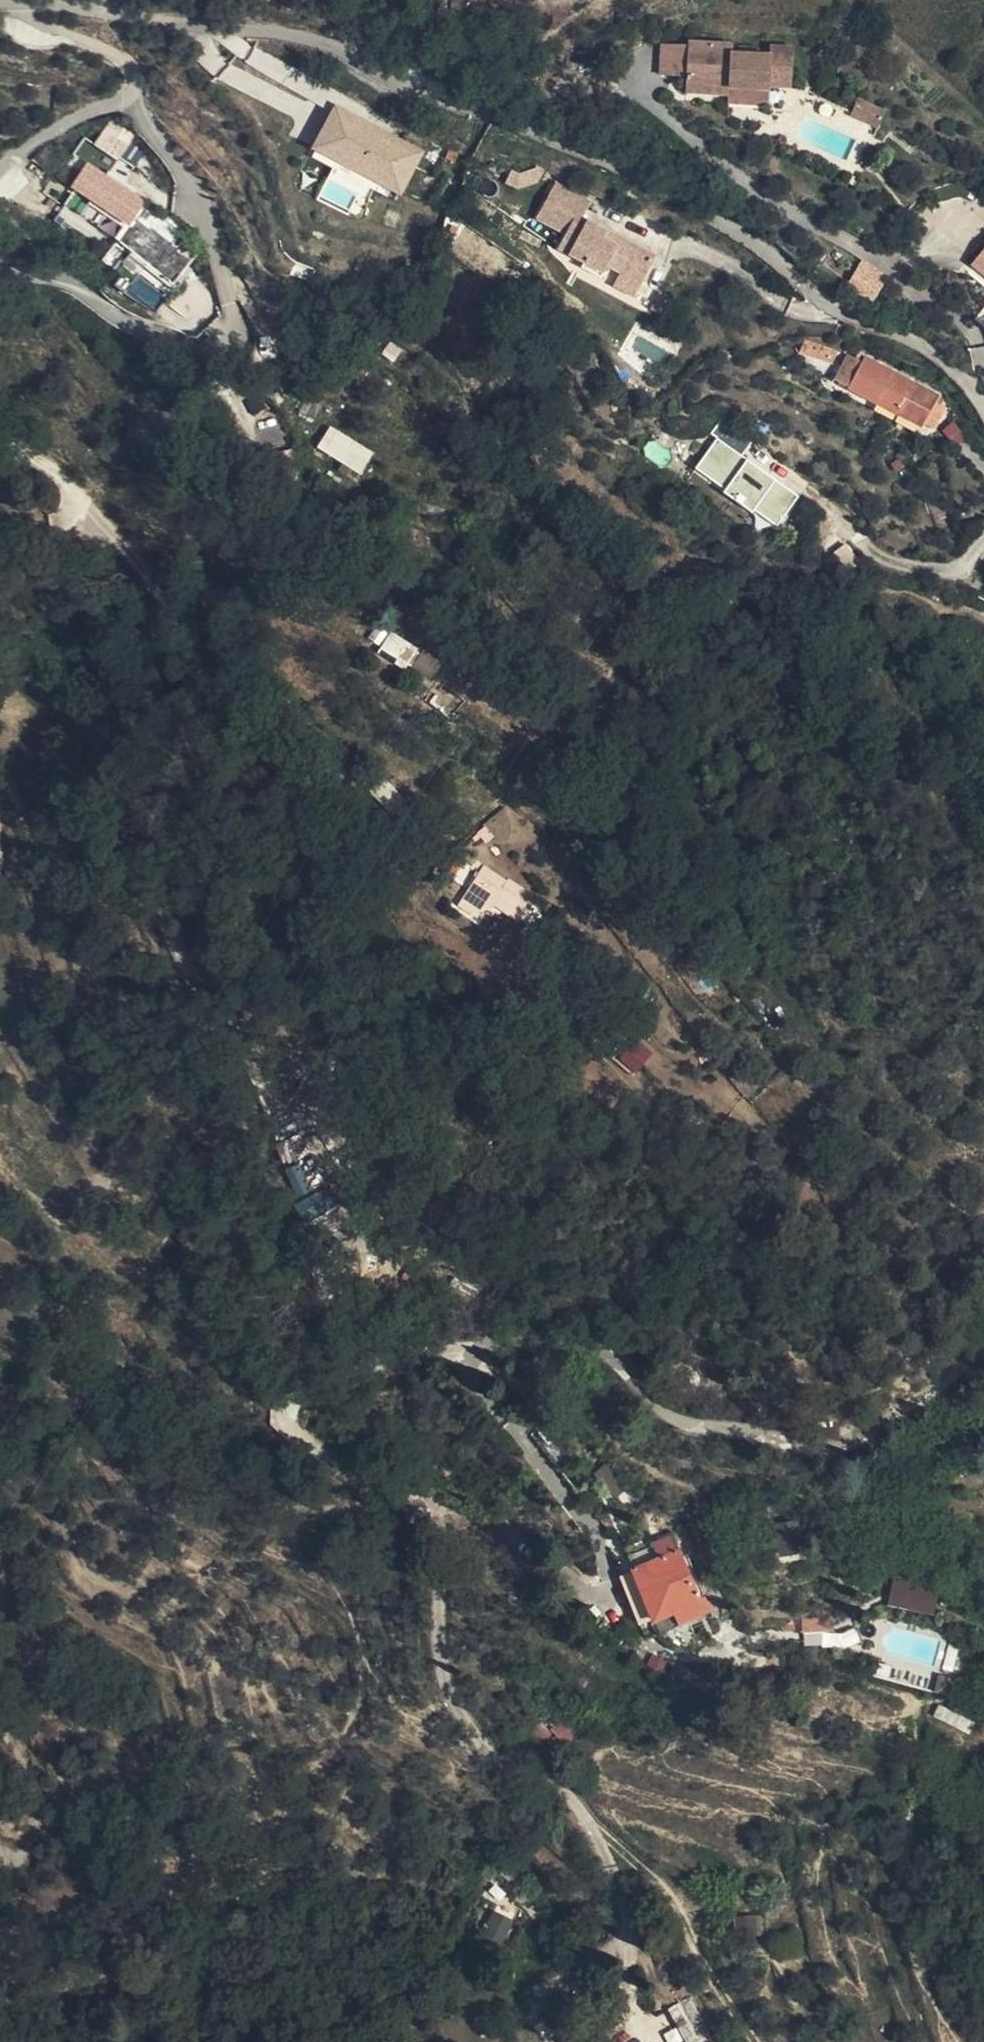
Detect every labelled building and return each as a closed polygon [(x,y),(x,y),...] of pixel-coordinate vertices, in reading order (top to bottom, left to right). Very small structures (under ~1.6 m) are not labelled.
[(731,80),(771,83),(771,77),(793,79),(795,41),(772,39),(771,49),(734,46),(734,37),(688,34),(685,84),(728,86),(731,86),(731,80)] [(770,98),(771,83),(731,80),(731,86),(728,86),(727,95),(770,98)] [(874,114),(881,98),(853,86),(846,102),(874,114)] [(401,197),(421,157),(337,113),(317,153),(401,197)] [(120,158),(133,133),(107,119),(94,145),(120,158)] [(117,162),(95,180),(140,234),(161,216),(117,162)] [(622,290),(641,301),(654,279),(585,235),(593,219),(559,198),(540,231),(566,248),(558,263),(584,279),(581,284),(601,295),(609,282),(622,290)] [(969,271),(983,282),(983,251),(969,271)] [(881,272),(863,260),(845,287),(871,304),(885,283),(877,278),(881,272)] [(633,314),(641,301),(622,290),(615,303),(633,314)] [(804,339),(799,353),(831,364),(836,350),(804,339)] [(942,406),(930,399),(869,360),(866,366),(853,359),(839,384),(851,392),(851,394),(876,409),(880,402),(909,422),(912,423),(926,432),(929,428),(938,412),(942,406)] [(876,409),(904,427),(923,438),(926,432),(912,423),(909,422),(880,402),(876,409)] [(947,418),(938,412),(929,428),(938,433),(947,418)] [(721,448),(699,479),(729,500),(728,501),(757,522),(758,521),(780,537),(802,506),(721,448)] [(354,484),(364,469),(340,451),(330,466),(354,484)] [(406,665),(416,650),(390,632),(379,648),(406,665)] [(485,863),(451,905),(476,925),(491,906),(510,922),(529,899),(485,863)] [(637,1040),(621,1059),(637,1073),(654,1054),(637,1040)] [(297,1196),(313,1189),(300,1163),(284,1170),(297,1196)] [(327,1187),(294,1204),(304,1222),(336,1205),(327,1187)] [(581,1490),(599,1477),(555,1418),(538,1431),(581,1490)] [(620,1569),(679,1546),(676,1538),(616,1559),(620,1569)] [(620,1569),(623,1576),(637,1571),(682,1555),(679,1546),(620,1569)] [(702,1604),(682,1555),(637,1571),(662,1635),(718,1615),(712,1600),(702,1604)] [(936,1606),(893,1594),(887,1616),(930,1627),(936,1606)] [(802,1623),(806,1638),(829,1631),(825,1616),(802,1623)] [(969,1731),(974,1719),(937,1706),(932,1718),(969,1731)] [(504,1921),(509,1931),(518,1934),(533,1905),(516,1896),(504,1921)] [(736,1915),(736,1932),(760,1932),(760,1915),(736,1915)] [(501,1926),(509,1931),(504,1921),(501,1926)]
